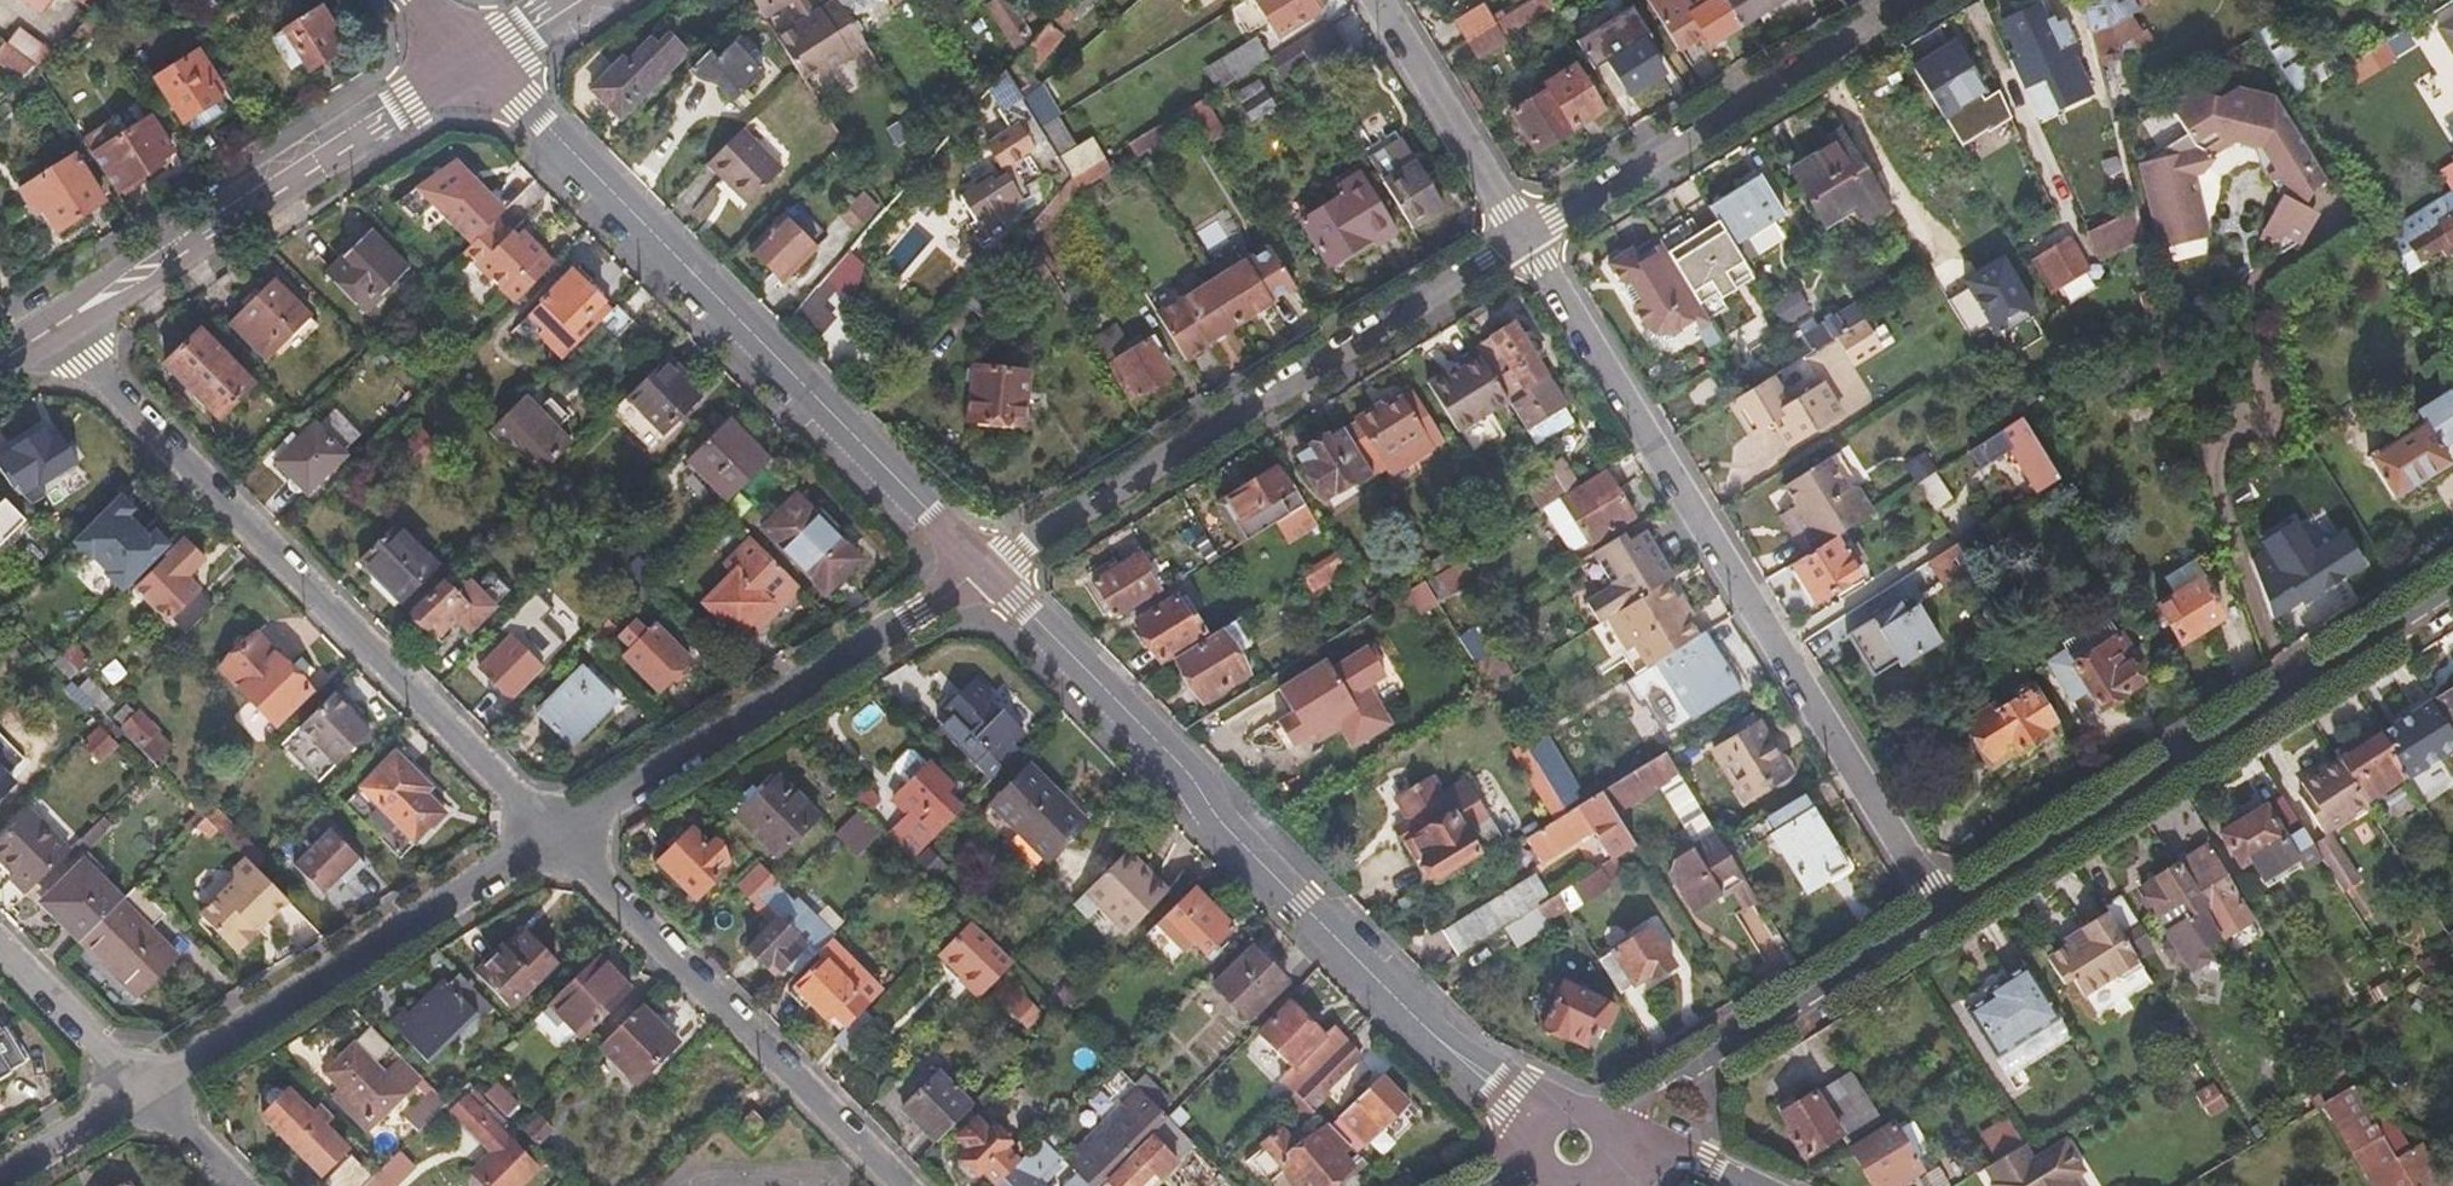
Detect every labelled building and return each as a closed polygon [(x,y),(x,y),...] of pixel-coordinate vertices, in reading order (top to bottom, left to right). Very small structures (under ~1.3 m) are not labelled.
[(41,15),(52,0),(22,0),(41,15)] [(737,12),(748,5),(744,0),(729,0),(737,12)] [(757,4),(765,16),(790,0),(755,0),(757,4)] [(841,0),(835,0),(814,14),(805,0),(794,0),(805,19),(777,36),(799,70),(803,77),(818,68),(821,73),(868,43),(851,16),(841,0)] [(851,16),(877,0),(841,0),(851,16)] [(1014,0),(993,0),(989,3),(1022,53),(1038,36),(1014,0)] [(1051,21),(1064,34),(1091,0),(1069,0),(1051,21)] [(1271,21),(1259,0),(1249,0),(1235,10),(1251,35),(1271,21)] [(1316,0),(1259,0),(1271,21),(1281,37),(1307,20),(1305,17),(1320,8),(1316,0)] [(1488,9),(1496,22),(1530,0),(1503,0),(1488,9)] [(1555,0),(1530,0),(1496,22),(1504,36),(1557,3),(1555,0)] [(1745,25),(1729,0),(1649,0),(1648,0),(1683,54),(1708,38),(1713,46),(1745,25)] [(1745,25),(1774,7),(1773,6),(1783,0),(1729,0),(1745,25)] [(2091,31),(2111,25),(2129,14),(2139,8),(2134,0),(2131,0),(2119,8),(2117,0),(2084,0),(2091,31)] [(2040,3),(2004,19),(2021,57),(2055,42),(2058,47),(2072,41),(2064,21),(2055,24),(2053,19),(2047,21),(2040,3)] [(1457,21),(1469,39),(1496,22),(1488,9),(1484,4),(1457,21)] [(1566,18),(1582,46),(1596,35),(1581,9),(1566,18)] [(323,10),(272,41),(292,73),(306,64),(310,69),(339,52),(335,45),(344,38),(323,10)] [(108,27),(114,37),(126,30),(116,15),(99,13),(108,27)] [(2137,26),(2129,14),(2111,25),(2091,31),(2099,63),(2120,58),(2116,45),(2121,43),(2133,35),(2140,45),(2151,38),(2141,23),(2137,26)] [(2309,70),(2278,19),(2257,32),(2296,97),(2318,83),(2309,70)] [(1031,71),(1064,34),(1051,21),(1038,36),(1022,53),(1018,58),(1031,71)] [(1349,55),(1329,21),(1299,39),(1320,74),(1349,55)] [(2440,29),(2452,50),(2452,21),(2440,29)] [(1496,22),(1469,39),(1480,58),(1507,40),(1504,36),(1496,22)] [(23,30),(10,46),(38,68),(55,52),(23,30)] [(622,116),(688,52),(668,32),(657,42),(653,37),(628,62),(623,56),(593,87),(622,116)] [(1256,36),(1208,66),(1221,87),(1243,73),(1269,57),(1256,36)] [(1631,95),(1666,72),(1646,37),(1610,60),(1631,95)] [(765,69),(736,40),(712,63),(741,92),(765,69)] [(1954,41),(1915,66),(1947,117),(1986,92),(1954,41)] [(2318,83),(2349,64),(2335,41),(2325,48),(2329,57),(2309,70),(2318,83)] [(2393,59),(2383,42),(2351,63),(2362,80),(2393,59)] [(38,68),(10,46),(9,46),(0,57),(0,62),(24,81),(38,68)] [(201,52),(157,79),(183,120),(219,99),(207,80),(216,76),(201,52)] [(1051,75),(1064,64),(1057,55),(1045,66),(1051,75)] [(1548,81),(1576,128),(1606,109),(1577,64),(1548,81)] [(1042,125),(1025,97),(1009,69),(994,86),(1018,127),(989,145),(990,148),(982,153),(998,178),(990,183),(988,179),(958,197),(986,244),(1012,227),(1008,219),(1020,212),(1016,205),(1031,195),(1028,189),(1051,174),(1061,191),(1074,178),(1063,160),(1042,125)] [(1920,160),(1957,135),(1947,117),(1941,120),(1916,79),(1869,109),(1895,151),(1909,141),(1920,160)] [(1275,106),(1260,81),(1238,95),(1252,119),(1275,106)] [(1538,153),(1576,128),(1548,81),(1546,82),(1550,89),(1513,112),(1538,153)] [(1061,115),(1043,82),(1025,97),(1042,125),(1059,116),(1061,115)] [(2323,180),(2275,100),(2234,88),(2220,98),(2201,93),(2198,88),(2171,105),(2186,131),(2184,136),(2140,161),(2158,233),(2179,229),(2183,226),(2186,224),(2189,221),(2191,216),(2195,200),(2190,176),(2193,175),(2201,173),(2208,161),(2209,154),(2231,140),(2262,147),(2274,168),(2268,173),(2280,195),(2257,239),(2261,241),(2267,229),(2281,237),(2285,231),(2301,240),(2317,211),(2304,203),(2310,189),(2323,180)] [(1225,130),(1206,96),(1188,107),(1198,127),(1207,141),(1225,130)] [(1198,127),(1188,107),(1172,116),(1179,127),(1187,123),(1191,131),(1198,127)] [(1059,116),(1042,125),(1063,160),(1079,149),(1059,116)] [(1179,127),(1172,116),(1131,142),(1137,153),(1179,127)] [(83,140),(117,194),(166,164),(162,157),(173,150),(153,119),(117,140),(108,125),(83,140)] [(741,127),(708,161),(747,201),(780,167),(741,127)] [(1868,168),(1843,127),(1829,135),(1835,144),(1794,170),(1828,227),(1860,207),(1869,223),(1893,208),(1884,194),(1868,168)] [(1079,149),(1063,160),(1074,178),(1106,158),(1108,156),(1096,138),(1079,149)] [(1106,158),(1074,178),(1082,189),(1114,169),(1106,158)] [(1883,158),(1868,168),(1884,194),(1898,185),(1883,158)] [(23,191),(36,211),(44,206),(59,232),(103,203),(76,159),(23,191)] [(1384,181),(1412,227),(1444,207),(1416,161),(1384,181)] [(497,220),(505,211),(457,162),(395,204),(415,223),(434,206),(472,244),(497,220)] [(1396,228),(1359,166),(1336,180),(1344,194),(1304,220),(1331,265),(1372,239),(1374,242),(1396,228)] [(1746,181),(1710,203),(1721,220),(1739,250),(1750,242),(1748,238),(1784,215),(1759,173),(1756,176),(1753,171),(1744,177),(1746,181)] [(1965,177),(1978,197),(1985,192),(1973,172),(1965,177)] [(2204,230),(2193,175),(2190,176),(2195,200),(2191,216),(2189,221),(2186,224),(2183,226),(2179,229),(2158,233),(2159,241),(2204,230)] [(1074,178),(1061,191),(1025,233),(1034,244),(1082,189),(1074,178)] [(808,236),(844,200),(829,183),(791,219),(790,217),(756,252),(784,281),(818,247),(808,236)] [(2440,196),(2379,234),(2391,253),(2407,242),(2419,261),(2439,248),(2450,240),(2452,239),(2452,212),(2451,213),(2440,196)] [(2134,207),(2089,232),(2096,244),(2138,224),(2134,207)] [(1695,217),(1662,239),(1666,247),(1710,320),(1731,306),(1725,297),(1739,287),(1736,283),(1753,272),(1739,250),(1721,220),(1703,230),(1695,217)] [(466,250),(518,301),(554,264),(525,236),(520,241),(497,220),(472,244),(466,250)] [(370,251),(382,240),(371,229),(359,241),(370,251)] [(1034,244),(1025,233),(1005,256),(1015,266),(1025,258),(1040,280),(1051,272),(1034,244)] [(2069,238),(2034,260),(2054,292),(2089,270),(2069,238)] [(410,268),(382,240),(370,251),(359,241),(328,272),(366,311),(410,268)] [(2450,240),(2439,248),(2446,259),(2452,254),(2452,244),(2450,240)] [(1239,323),(1295,289),(1270,246),(1214,280),(1239,323)] [(1710,320),(1666,247),(1645,261),(1636,248),(1611,264),(1622,282),(1631,283),(1628,293),(1637,305),(1635,308),(1635,310),(1653,338),(1665,340),(1696,321),(1700,329),(1711,322),(1710,320)] [(2014,249),(1963,269),(1991,340),(2043,319),(2014,249)] [(540,333),(564,358),(593,331),(613,311),(575,272),(533,313),(547,327),(540,333)] [(840,285),(828,274),(811,293),(824,304),(840,285)] [(1223,333),(1239,323),(1214,280),(1213,279),(1157,314),(1185,361),(1210,345),(1208,342),(1223,333)] [(274,280),(232,324),(269,359),(311,317),(274,280)] [(1774,305),(1784,322),(1807,306),(1797,290),(1774,305)] [(1867,319),(1856,302),(1819,325),(1816,320),(1805,326),(1803,324),(1790,332),(1806,357),(1835,338),(1867,319)] [(2437,329),(2452,319),(2444,304),(2428,315),(2437,329)] [(634,321),(619,305),(613,311),(593,331),(608,346),(634,321)] [(1883,345),(1867,319),(1835,338),(1852,365),(1883,345)] [(1515,321),(1475,347),(1481,356),(1509,402),(1527,430),(1565,406),(1567,404),(1515,321)] [(1711,347),(1722,340),(1711,322),(1700,329),(1711,347)] [(1093,340),(1130,399),(1173,373),(1151,338),(1133,349),(1118,324),(1093,340)] [(202,331),(167,364),(220,417),(254,384),(202,331)] [(1806,357),(1790,332),(1740,363),(1741,365),(1726,375),(1729,379),(1709,392),(1718,409),(1733,400),(1773,376),(1806,357)] [(1224,336),(1223,333),(1208,342),(1210,345),(1224,336)] [(1711,347),(1720,363),(1731,356),(1722,340),(1711,347)] [(669,355),(615,408),(655,451),(703,405),(680,377),(685,372),(669,355)] [(1509,402),(1481,356),(1458,370),(1448,377),(1446,372),(1426,384),(1457,434),(1460,432),(1472,452),(1496,436),(1485,417),(1509,402)] [(969,418),(1024,424),(1029,370),(975,364),(969,418)] [(1448,377),(1458,370),(1456,366),(1446,372),(1448,377)] [(1773,376),(1733,400),(1753,434),(1768,426),(1781,431),(1791,448),(1826,426),(1823,420),(1839,410),(1822,381),(1801,394),(1800,404),(1788,402),(1773,376)] [(1360,421),(1349,429),(1372,465),(1384,458),(1392,472),(1445,440),(1413,388),(1394,401),(1390,395),(1358,416),(1360,421)] [(2452,441),(2452,398),(2449,391),(2417,411),(2424,424),(2371,459),(2395,498),(2449,463),(2441,449),(2452,441)] [(526,395),(489,431),(503,445),(510,438),(542,469),(570,441),(557,427),(569,416),(553,398),(541,410),(526,395)] [(1575,421),(1565,406),(1527,430),(1538,446),(1575,421)] [(1823,420),(1826,426),(1843,415),(1839,410),(1823,420)] [(92,411),(81,418),(91,432),(101,426),(92,411)] [(2060,478),(2022,418),(1976,447),(1987,465),(2011,450),(2037,493),(2060,478)] [(690,460),(729,501),(770,460),(731,420),(690,460)] [(316,424),(280,461),(310,492),(347,455),(316,424)] [(1372,465),(1349,429),(1335,438),(1332,432),(1308,446),(1313,456),(1303,462),(1327,500),(1361,479),(1358,474),(1372,465)] [(422,430),(405,445),(423,464),(440,448),(422,430)] [(45,493),(59,485),(55,478),(78,462),(62,438),(43,450),(36,439),(0,461),(0,468),(12,487),(15,485),(30,476),(36,487),(38,489),(43,486),(45,493)] [(1313,456),(1308,446),(1298,453),(1303,462),(1313,456)] [(1909,468),(1929,455),(1926,451),(1907,464),(1909,468)] [(1936,472),(1938,470),(1929,455),(1909,468),(1919,483),(1936,472)] [(1566,493),(1580,484),(1563,458),(1550,467),(1566,493)] [(1805,555),(1838,534),(1870,514),(1855,490),(1847,489),(1828,459),(1784,487),(1797,507),(1787,512),(1800,533),(1794,538),(1805,555)] [(1219,503),(1242,541),(1280,518),(1305,502),(1291,479),(1287,481),(1277,465),(1219,503)] [(1636,518),(1606,469),(1580,484),(1566,493),(1545,506),(1573,552),(1591,541),(1593,545),(1636,518)] [(559,471),(543,485),(565,507),(580,492),(559,471)] [(1952,498),(1936,472),(1919,483),(1935,509),(1952,498)] [(1539,505),(1561,491),(1552,475),(1530,489),(1539,505)] [(23,495),(30,491),(36,487),(30,476),(15,485),(23,495)] [(565,507),(543,485),(532,497),(554,518),(565,507)] [(35,499),(45,493),(43,486),(38,489),(36,487),(30,491),(35,499)] [(108,576),(125,593),(172,546),(157,531),(151,537),(130,516),(135,510),(120,496),(74,542),(91,559),(93,557),(110,574),(108,576)] [(798,496),(766,528),(827,590),(861,556),(798,496)] [(1305,502),(1280,518),(1288,531),(1313,515),(1305,502)] [(1780,516),(1794,538),(1800,533),(1787,512),(1780,516)] [(2303,520),(2247,540),(2272,609),(2370,574),(2354,528),(2311,543),(2303,520)] [(396,523),(360,557),(401,601),(437,566),(396,523)] [(1625,544),(1621,536),(1594,552),(1613,585),(1588,601),(1599,622),(1608,616),(1664,582),(1674,576),(1646,531),(1625,544)] [(1805,555),(1792,563),(1815,603),(1861,574),(1857,565),(1866,560),(1857,544),(1847,550),(1838,534),(1805,555)] [(1215,552),(1204,535),(1187,546),(1198,562),(1215,552)] [(175,618),(188,633),(212,608),(185,580),(206,560),(184,539),(137,588),(171,622),(175,618)] [(804,591),(756,541),(740,556),(735,551),(724,564),(733,575),(704,603),(738,638),(752,625),(760,632),(804,591)] [(1355,544),(1338,554),(1352,575),(1367,566),(1355,544)] [(1974,570),(1957,544),(1929,561),(1946,588),(1974,570)] [(1457,547),(1433,562),(1438,571),(1463,556),(1457,547)] [(1096,580),(1118,618),(1161,591),(1149,571),(1154,568),(1142,550),(1132,556),(1132,555),(1096,580)] [(2217,621),(2224,616),(2199,577),(2204,573),(2192,555),(2161,575),(2173,594),(2156,605),(2181,644),(2217,621)] [(1463,556),(1438,571),(1452,593),(1476,577),(1463,556)] [(1452,593),(1438,571),(1424,580),(1437,602),(1452,593)] [(1424,580),(1408,591),(1421,613),(1437,602),(1424,580)] [(1636,644),(1648,665),(1658,659),(1696,635),(1687,620),(1675,600),(1664,582),(1608,616),(1628,649),(1636,644)] [(444,631),(458,617),(467,608),(459,598),(446,584),(416,614),(431,629),(436,624),(444,631)] [(507,624),(547,660),(583,621),(544,585),(507,624)] [(467,608),(458,617),(470,630),(492,609),(471,586),(459,598),(467,608)] [(1138,621),(1165,663),(1177,655),(1206,637),(1178,594),(1138,621)] [(1679,597),(1675,600),(1687,620),(1691,617),(1679,597)] [(1907,613),(1900,602),(1848,635),(1874,676),(1899,659),(1904,666),(1942,642),(1918,605),(1907,613)] [(2241,649),(2232,610),(2224,616),(2217,621),(2224,653),(2241,649)] [(598,629),(609,618),(603,611),(591,622),(598,629)] [(1331,624),(1337,634),(1358,622),(1353,616),(1347,620),(1345,615),(1331,624)] [(592,636),(601,644),(617,627),(609,618),(598,629),(592,636)] [(1233,620),(1221,628),(1249,673),(1262,664),(1233,620)] [(1458,635),(1466,650),(1484,638),(1476,624),(1458,635)] [(658,625),(626,656),(660,690),(692,659),(658,625)] [(1206,637),(1177,655),(1206,701),(1249,673),(1221,628),(1206,637)] [(1738,687),(1704,631),(1696,635),(1658,659),(1691,716),(1738,687)] [(2145,674),(2121,634),(2094,651),(2090,643),(2068,657),(2101,710),(2144,682),(2141,677),(2145,674)] [(312,692),(256,635),(222,668),(227,674),(220,682),(229,692),(237,684),(279,725),(312,692)] [(504,704),(514,694),(543,667),(512,635),(481,666),(489,675),(483,681),(504,704)] [(1471,659),(1487,684),(1490,688),(1513,675),(1495,645),(1471,659)] [(1339,726),(1346,737),(1385,712),(1368,686),(1385,675),(1367,646),(1331,668),(1326,659),(1280,688),(1294,710),(1278,721),(1293,745),(1321,728),(1334,730),(1339,726)] [(586,665),(539,711),(570,744),(618,696),(586,665)] [(514,694),(522,704),(551,675),(543,667),(514,694)] [(1005,768),(1024,750),(1014,740),(1023,730),(1005,711),(1001,715),(988,701),(994,695),(978,678),(946,709),(962,725),(950,738),(977,765),(991,753),(1005,768)] [(81,689),(106,715),(117,704),(91,679),(81,689)] [(2043,731),(2058,722),(2037,688),(2034,690),(2030,683),(2014,693),(2017,699),(1998,711),(1994,705),(1970,721),(1998,767),(2046,736),(2043,731)] [(2436,698),(2452,724),(2452,687),(2436,698)] [(342,693),(303,730),(283,749),(298,764),(302,760),(320,779),(370,731),(354,714),(359,710),(342,693)] [(129,700),(110,719),(156,765),(175,746),(129,700)] [(2431,701),(2381,733),(2407,776),(2409,778),(2452,749),(2452,737),(2431,701)] [(1385,712),(1346,737),(1352,746),(1391,722),(1385,712)] [(1760,721),(1713,751),(1745,802),(1791,773),(1781,756),(1794,747),(1785,732),(1772,741),(1760,721)] [(106,724),(85,746),(98,759),(114,742),(105,733),(110,728),(106,724)] [(2407,776),(2381,733),(2355,750),(2351,742),(2334,753),(2338,759),(2366,804),(2407,776)] [(1515,749),(1558,817),(1568,811),(1525,743),(1515,749)] [(1602,790),(1615,813),(1660,785),(1679,774),(1664,751),(1602,790)] [(977,765),(993,781),(1005,768),(991,753),(977,765)] [(348,804),(399,858),(444,815),(425,793),(429,789),(396,756),(348,804)] [(2366,804),(2338,759),(2301,783),(2307,795),(2302,798),(2322,833),(2366,804)] [(909,813),(887,835),(913,861),(935,839),(933,837),(959,810),(944,794),(953,785),(931,764),(896,800),(909,813)] [(1032,845),(1072,805),(1032,765),(993,804),(1032,845)] [(14,782),(0,768),(0,796),(14,782)] [(1679,774),(1660,785),(1687,828),(1705,816),(1679,774)] [(1436,880),(1497,841),(1461,781),(1440,794),(1428,775),(1394,796),(1408,819),(1395,827),(1417,861),(1422,858),(1436,880)] [(782,777),(763,796),(741,819),(779,856),(820,816),(782,777)] [(741,819),(763,796),(755,788),(732,810),(741,819)] [(1558,817),(1528,836),(1543,861),(1595,830),(1614,859),(1636,845),(1615,813),(1602,790),(1568,811),(1558,817)] [(1834,846),(1802,795),(1722,844),(1732,859),(1770,833),(1807,893),(1829,879),(1827,875),(1843,864),(1832,847),(1834,846)] [(2314,845),(2283,795),(2222,835),(2242,868),(2289,838),(2303,861),(2317,851),(2314,845)] [(1089,822),(1072,805),(1032,845),(1049,861),(1089,822)] [(208,817),(201,810),(186,824),(193,832),(198,827),(208,817)] [(29,894),(70,852),(31,812),(0,842),(0,857),(16,874),(13,877),(29,894)] [(294,837),(310,854),(331,833),(336,828),(319,812),(294,837)] [(859,812),(838,833),(861,856),(880,835),(859,812)] [(220,830),(208,817),(198,827),(209,840),(220,830)] [(112,827),(104,818),(97,825),(106,833),(112,827)] [(245,856),(247,858),(259,870),(268,861),(230,821),(220,830),(229,839),(245,856)] [(97,825),(79,843),(88,851),(106,833),(97,825)] [(695,830),(662,863),(700,899),(732,866),(695,830)] [(1722,890),(1730,904),(1751,890),(1732,859),(1722,844),(1714,830),(1668,860),(1695,906),(1722,890)] [(310,854),(298,866),(325,893),(343,875),(350,882),(366,867),(331,833),(310,854)] [(2314,845),(2317,851),(2342,891),(2358,881),(2329,834),(2314,845)] [(234,866),(245,856),(229,839),(218,849),(234,866)] [(2201,904),(2219,936),(2250,916),(2206,844),(2175,864),(2201,904)] [(932,850),(917,865),(933,881),(948,866),(932,850)] [(1154,877),(1129,851),(1125,855),(1152,880),(1154,877)] [(1152,880),(1125,855),(1075,905),(1089,918),(1101,907),(1127,933),(1169,892),(1154,877),(1152,880)] [(268,920),(289,901),(259,870),(247,858),(235,870),(232,884),(200,913),(238,953),(258,933),(254,927),(265,917),(268,920)] [(1621,871),(1614,859),(1559,893),(1568,907),(1570,909),(1611,884),(1608,880),(1621,871)] [(44,903),(83,942),(84,940),(123,901),(85,861),(44,903)] [(2175,864),(2174,863),(2140,886),(2168,929),(2166,932),(2169,937),(2164,948),(2172,960),(2184,959),(2190,970),(2209,958),(2202,947),(2219,936),(2201,904),(2175,864)] [(742,886),(761,904),(779,886),(761,868),(742,886)] [(1445,930),(1460,955),(1508,925),(1551,898),(1536,874),(1445,930)] [(152,930),(166,916),(138,886),(123,901),(84,940),(138,996),(177,956),(152,930)] [(779,886),(761,904),(770,913),(788,896),(779,886)] [(1236,929),(1195,887),(1157,924),(1184,952),(1196,943),(1209,956),(1236,929)] [(1733,909),(1755,895),(1751,890),(1730,904),(1733,909)] [(1551,898),(1508,925),(1519,944),(1549,925),(1547,920),(1568,907),(1559,893),(1551,898)] [(2122,896),(2105,907),(2108,911),(2135,953),(2152,941),(2122,896)] [(2135,953),(2108,911),(2082,927),(2085,932),(2068,943),(2048,956),(2065,982),(2074,977),(2085,995),(2114,976),(2124,979),(2143,966),(2135,953)] [(787,968),(796,977),(820,953),(784,917),(752,949),(779,977),(787,968)] [(1600,957),(1620,990),(1632,982),(1632,984),(1649,974),(1652,979),(1676,964),(1651,924),(1600,957)] [(2085,932),(2082,927),(2065,938),(2068,943),(2085,932)] [(943,955),(983,997),(1011,970),(969,928),(943,955)] [(508,945),(480,973),(512,1005),(557,960),(530,933),(512,950),(508,945)] [(835,938),(821,952),(825,956),(828,954),(876,1002),(887,991),(835,938)] [(1254,949),(1218,986),(1252,1020),(1288,983),(1254,949)] [(851,1028),(866,1013),(876,1002),(828,954),(825,956),(798,984),(833,1020),(839,1015),(851,1028)] [(2425,972),(2437,963),(2433,956),(2421,964),(2425,972)] [(633,992),(599,957),(552,1005),(585,1039),(633,992)] [(2059,1015),(2026,963),(2001,979),(2007,989),(1992,999),(1989,994),(1987,995),(1965,1009),(1996,1056),(2059,1015)] [(494,1007),(461,974),(450,985),(448,981),(413,1016),(407,1011),(394,1024),(431,1062),(478,1014),(483,1018),(494,1007)] [(2007,989),(2001,979),(1984,990),(1987,995),(1989,994),(1992,999),(2007,989)] [(2423,997),(2439,1004),(2447,985),(2432,979),(2423,997)] [(1611,1020),(1618,1005),(1565,983),(1545,1026),(1585,1045),(1599,1015),(1611,1020)] [(1026,997),(1011,1011),(1030,1030),(1044,1015),(1026,997)] [(1311,1075),(1347,1040),(1332,1025),(1322,1034),(1290,1002),(1261,1032),(1291,1065),(1282,1075),(1296,1090),(1311,1075)] [(678,1042),(644,1007),(603,1047),(638,1083),(678,1042)] [(851,1028),(838,1040),(848,1049),(875,1023),(866,1013),(851,1028)] [(395,1049),(373,1027),(329,1071),(362,1105),(353,1113),(371,1131),(423,1078),(404,1059),(388,1075),(377,1065),(395,1049)] [(24,1063),(7,1033),(1,1035),(0,1034),(0,1081),(24,1063)] [(1361,1053),(1347,1040),(1311,1075),(1326,1089),(1361,1053)] [(2352,1085),(2343,1071),(2319,1086),(2327,1100),(2352,1085)] [(905,1109),(938,1142),(973,1107),(940,1074),(905,1109)] [(1856,1124),(1862,1133),(1882,1122),(1853,1074),(1834,1085),(1856,1124)] [(2221,1093),(2209,1074),(2192,1086),(2204,1105),(2221,1093)] [(1296,1090),(1295,1091),(1313,1108),(1329,1092),(1326,1089),(1311,1075),(1296,1090)] [(1385,1076),(1344,1115),(1371,1143),(1412,1104),(1385,1076)] [(497,1081),(487,1092),(508,1114),(519,1103),(497,1081)] [(1803,1158),(1856,1124),(1834,1085),(1817,1096),(1814,1090),(1782,1112),(1794,1133),(1789,1136),(1803,1158)] [(2369,1114),(2352,1085),(2327,1100),(2324,1102),(2375,1185),(2412,1185),(2369,1114)] [(273,1109),(288,1095),(282,1089),(274,1090),(268,1095),(268,1103),(273,1109)] [(495,1153),(510,1139),(502,1132),(509,1125),(474,1089),(453,1110),(495,1153)] [(450,1104),(436,1090),(408,1118),(422,1132),(450,1104)] [(1100,1185),(1166,1119),(1139,1091),(1123,1106),(1130,1114),(1073,1171),(1080,1179),(1073,1185),(1100,1185)] [(331,1111),(324,1104),(315,1114),(292,1092),(288,1095),(273,1109),(266,1116),(296,1146),(331,1111)] [(1066,1164),(1073,1171),(1130,1114),(1123,1106),(1066,1164)] [(331,1111),(296,1146),(323,1175),(339,1160),(346,1154),(350,1150),(327,1127),(337,1117),(331,1111)] [(755,1111),(733,1132),(750,1148),(772,1127),(755,1111)] [(2391,1120),(2369,1114),(2412,1185),(2452,1185),(2452,1182),(2442,1176),(2420,1145),(2409,1151),(2391,1120)] [(541,1118),(527,1132),(540,1145),(554,1131),(541,1118)] [(984,1171),(998,1185),(1026,1157),(995,1126),(989,1131),(978,1119),(958,1138),(969,1150),(962,1158),(980,1176),(984,1171)] [(1172,1120),(1104,1185),(1142,1185),(1154,1174),(1161,1180),(1162,1180),(1196,1144),(1172,1120)] [(1895,1122),(1851,1148),(1872,1185),(1878,1185),(1895,1176),(1900,1184),(1923,1170),(1895,1122)] [(1368,1162),(1329,1124),(1282,1165),(1300,1185),(1329,1185),(1337,1180),(1342,1184),(1368,1162)] [(2022,1142),(2011,1125),(1988,1140),(1998,1158),(2022,1142)] [(475,1173),(488,1185),(522,1185),(538,1170),(510,1139),(495,1153),(475,1173)] [(997,1185),(1044,1185),(1035,1177),(1059,1154),(1044,1139),(1026,1157),(998,1185),(997,1185)] [(1984,1166),(1993,1181),(1990,1183),(1991,1185),(2080,1185),(2073,1175),(2083,1168),(2064,1139),(2032,1157),(2022,1142),(1998,1158),(1984,1166)] [(367,1185),(398,1185),(418,1165),(403,1151),(387,1167),(377,1177),(367,1185)] [(346,1154),(339,1160),(345,1165),(351,1159),(346,1154)] [(334,1185),(367,1185),(377,1177),(355,1155),(351,1159),(345,1165),(329,1181),(334,1185)] [(1282,1165),(1264,1180),(1269,1185),(1300,1185),(1282,1165)] [(1142,1185),(1155,1185),(1161,1180),(1154,1174),(1142,1185)]
